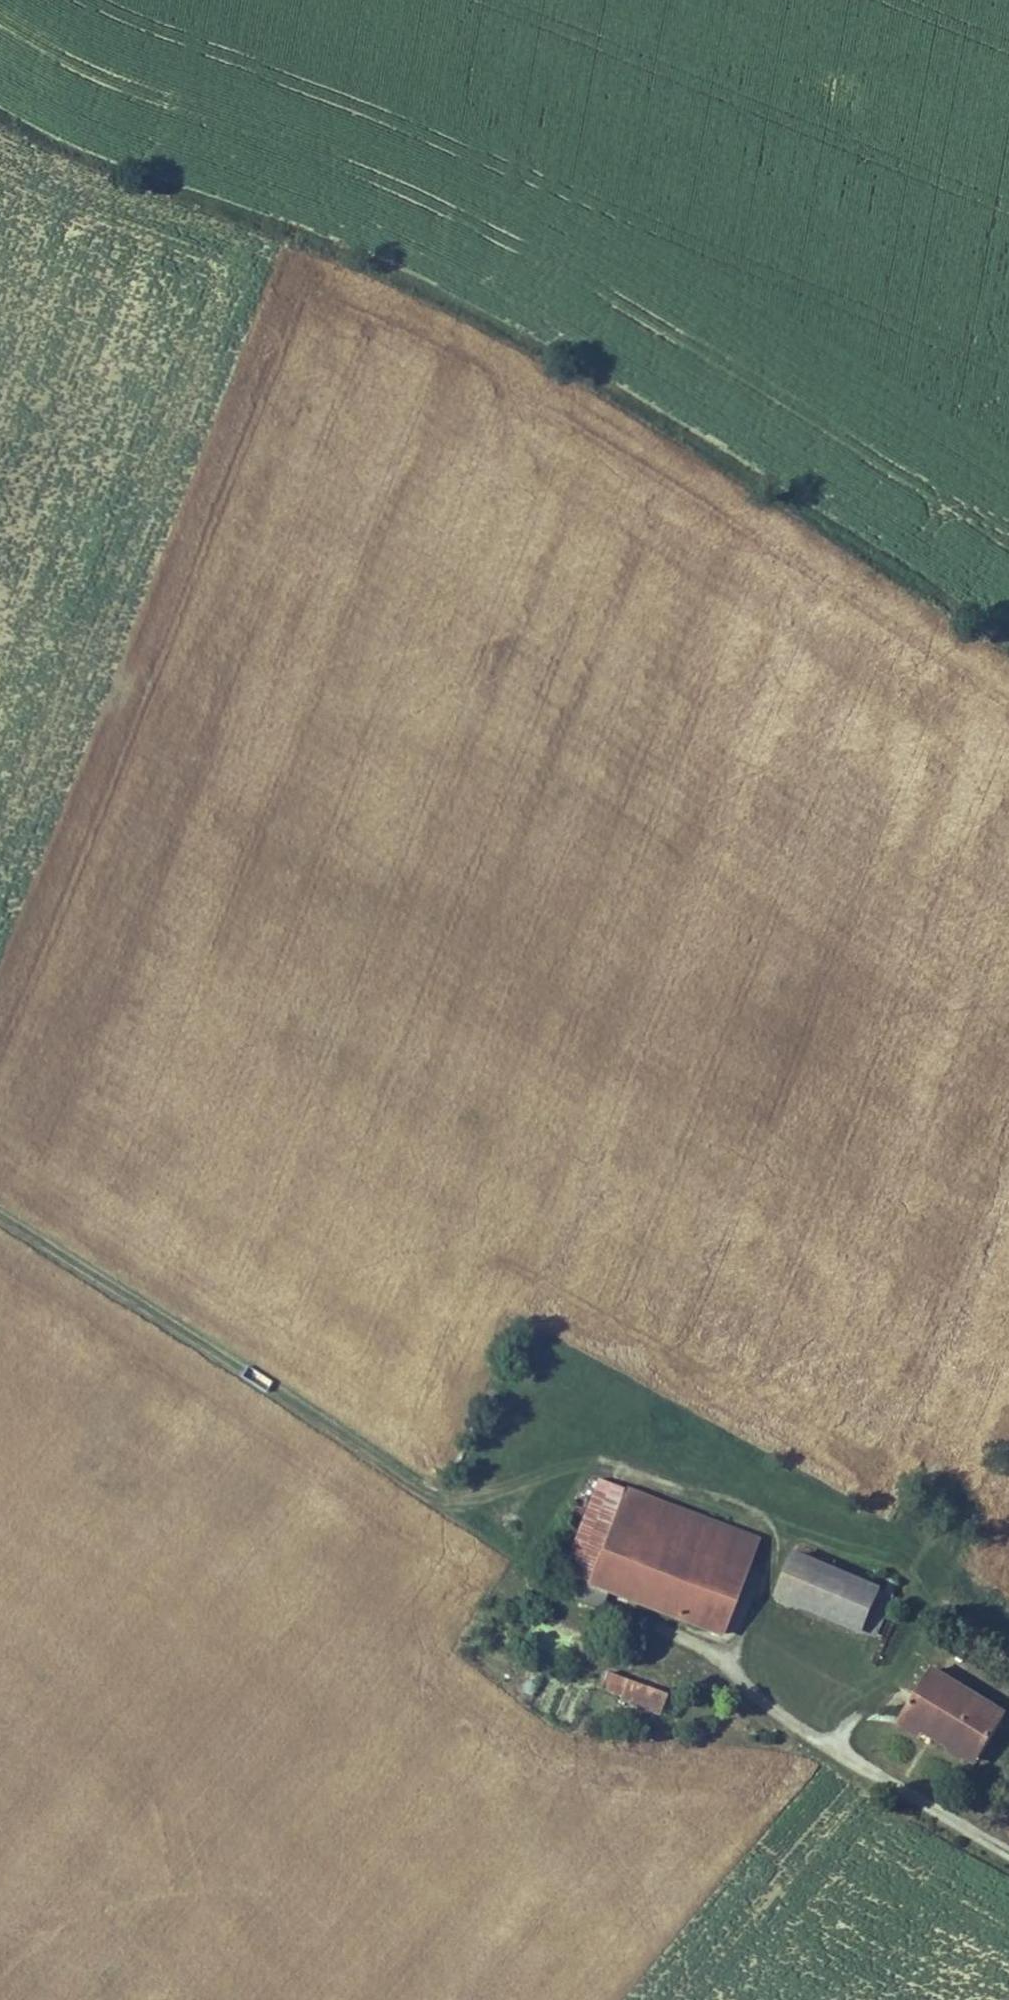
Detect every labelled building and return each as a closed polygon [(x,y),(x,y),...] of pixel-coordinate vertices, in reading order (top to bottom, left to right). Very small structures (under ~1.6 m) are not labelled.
[(636,1522),(647,1487),(626,1479),(581,1595),(630,1614),(636,1595),(753,1638),(774,1573),(636,1522)] [(774,1573),(784,1540),(647,1487),(636,1522),(774,1573)] [(896,1595),(903,1577),(816,1547),(803,1587),(889,1617),(896,1595)] [(934,1704),(958,1718),(961,1713),(1008,1740),(1008,1681),(964,1655),(934,1704)] [(615,1678),(626,1684),(673,1709),(681,1692),(624,1662),(615,1678)] [(1008,1750),(1008,1740),(961,1713),(958,1718),(934,1704),(930,1712),(1005,1757),(1008,1750)]
